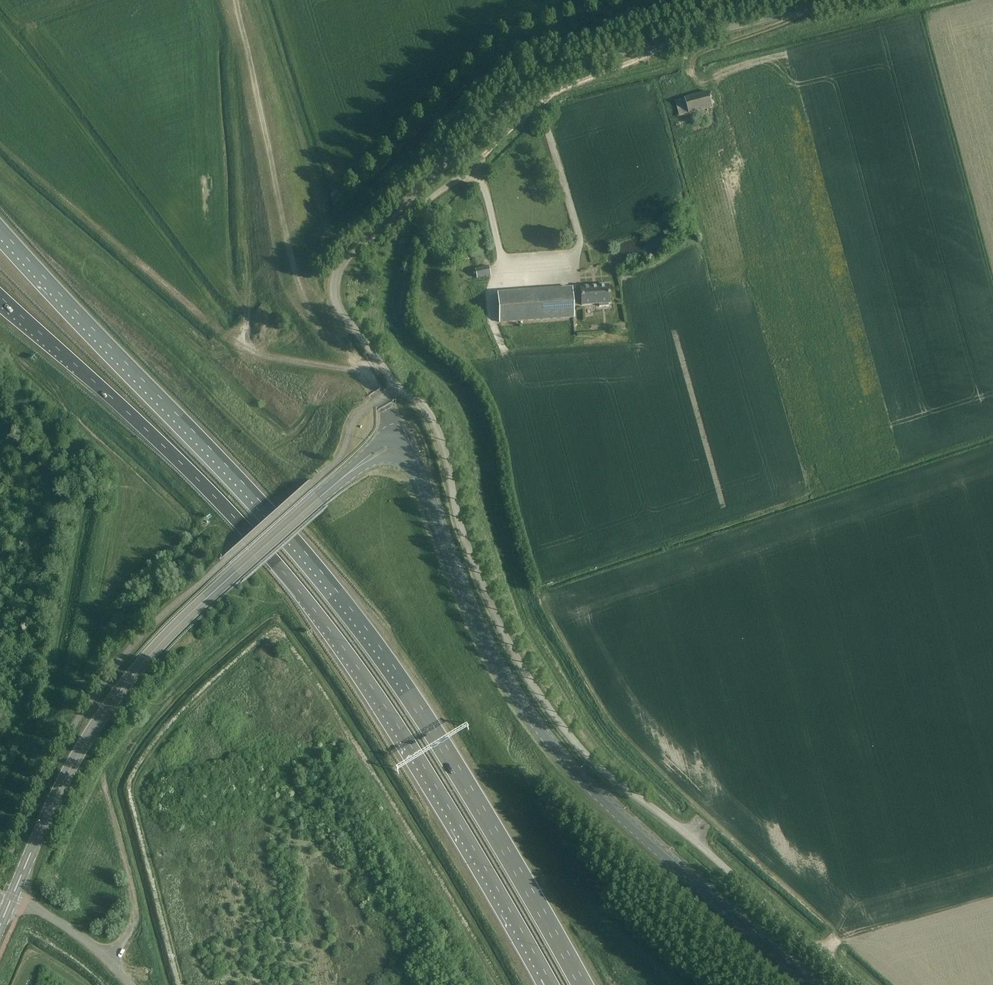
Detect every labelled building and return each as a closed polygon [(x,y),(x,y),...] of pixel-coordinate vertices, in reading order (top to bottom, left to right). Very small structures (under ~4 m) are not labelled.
[(709,91),(675,101),(680,117),(713,107),(709,91)] [(477,278),(490,275),(488,266),(475,269),(477,278)] [(608,285),(580,287),(581,305),(599,304),(599,307),(608,306),(608,303),(609,303),(608,285)] [(573,317),(571,288),(497,293),(500,322),(573,317)]
